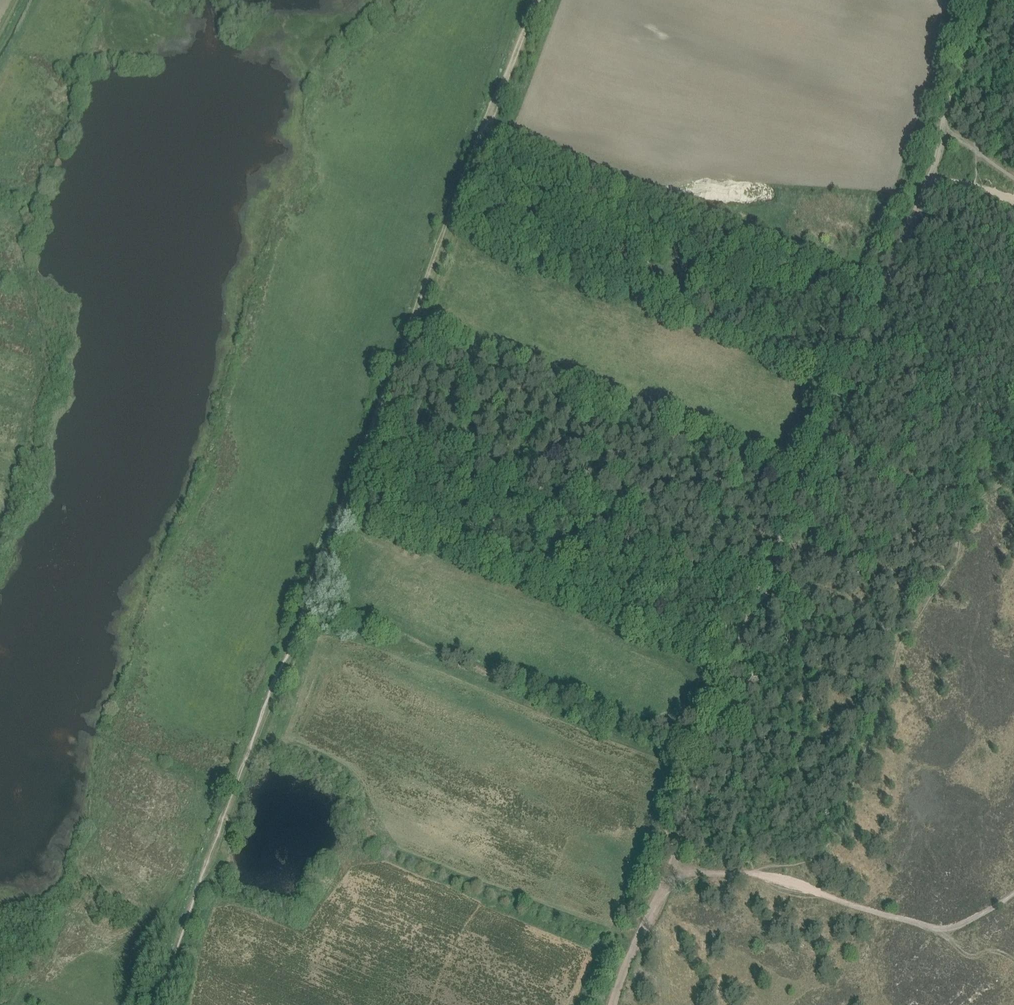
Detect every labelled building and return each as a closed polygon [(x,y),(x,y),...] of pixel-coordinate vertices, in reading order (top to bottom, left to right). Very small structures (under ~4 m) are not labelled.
[(724,249),(730,254),(733,249),(727,244),(724,249)] [(735,278),(739,281),(745,272),(741,270),(735,278)]
